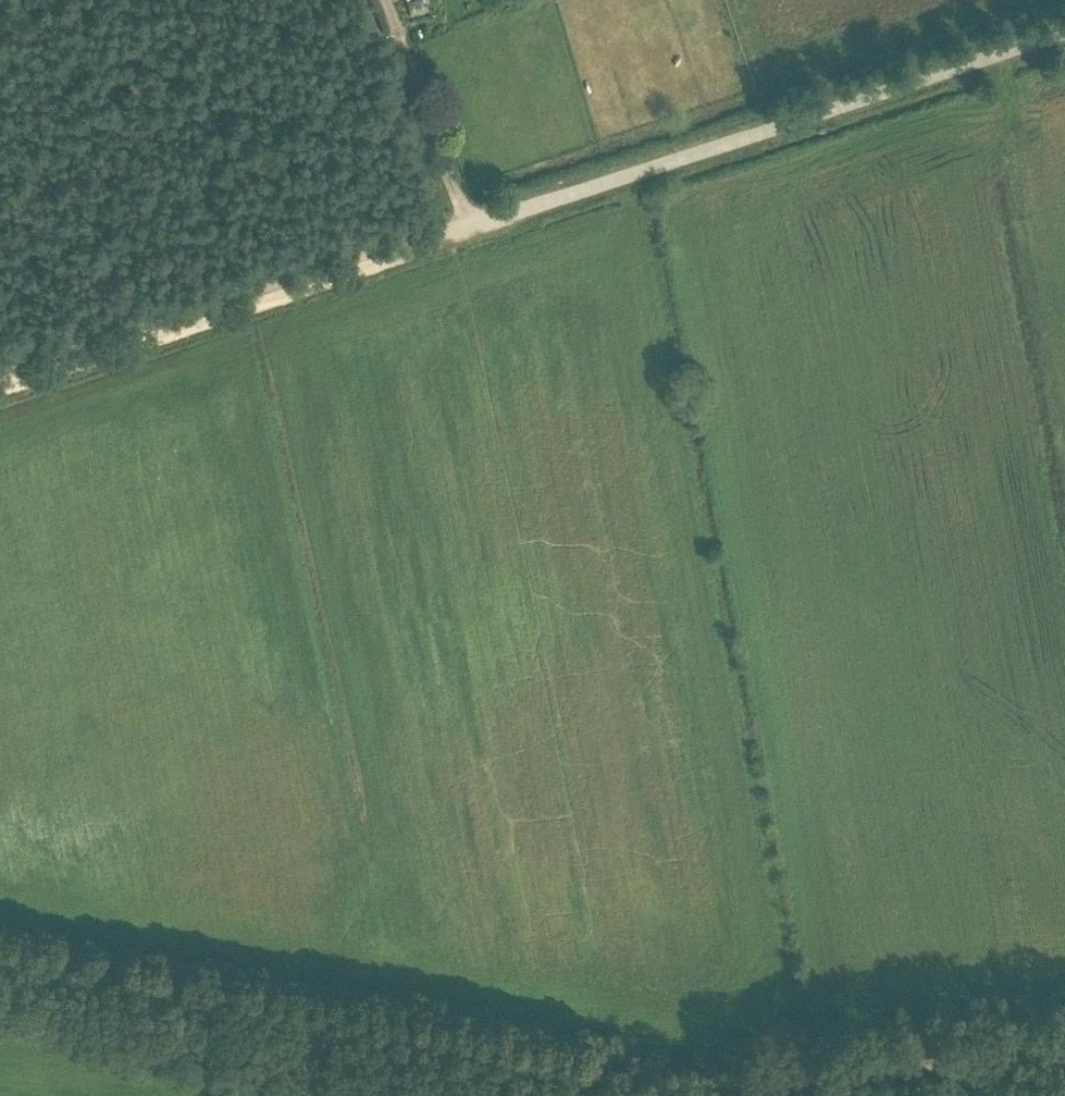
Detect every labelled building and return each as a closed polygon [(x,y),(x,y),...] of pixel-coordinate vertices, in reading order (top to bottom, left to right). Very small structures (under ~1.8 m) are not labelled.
[(381,240),(351,252),(354,260),(385,247),(381,240)]
